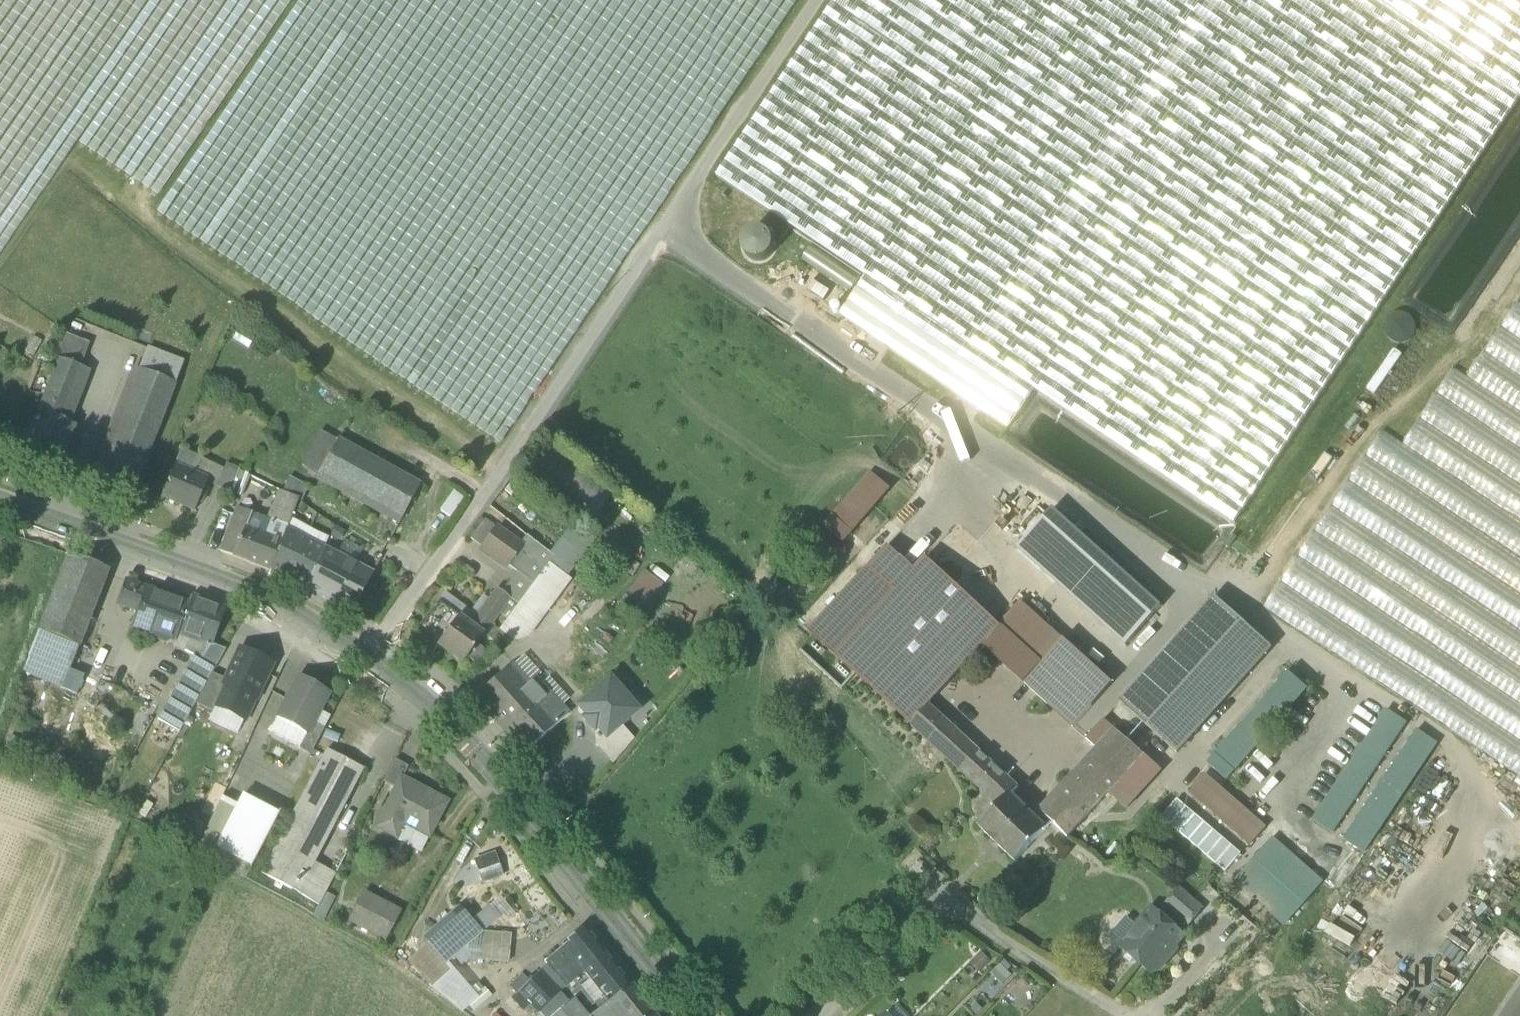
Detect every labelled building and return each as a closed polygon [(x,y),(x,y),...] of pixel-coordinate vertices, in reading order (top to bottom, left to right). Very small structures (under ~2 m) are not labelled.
[(1035,392),(1234,525),(1377,311),(913,0),(838,0),(718,179),(867,279),(1035,392)] [(1377,311),(1519,99),(1373,0),(913,0),(1377,311)] [(1519,99),(1519,0),(1373,0),(1519,99)] [(765,232),(754,232),(746,239),(746,250),(754,258),(765,258),(772,250),(773,240),(765,232)] [(811,248),(803,260),(851,293),(859,280),(811,248)] [(811,275),(801,289),(826,305),(836,292),(811,275)] [(1035,392),(867,279),(840,319),(1008,431),(1035,392)] [(67,338),(58,361),(79,369),(88,346),(67,338)] [(139,373),(175,387),(184,365),(148,351),(139,373)] [(63,411),(79,369),(58,361),(42,402),(63,411)] [(90,374),(79,369),(63,411),(62,413),(68,415),(65,423),(70,426),(90,374)] [(99,474),(136,488),(175,387),(139,373),(138,372),(99,474)] [(1445,372),(1276,575),(1315,607),(1322,579),(1324,590),(1335,577),(1396,627),(1405,616),(1348,569),(1410,583),(1395,556),(1396,556),(1427,563),(1414,539),(1417,535),(1447,542),(1443,517),(1461,514),(1442,478),(1485,489),(1487,486),(1444,450),(1454,438),(1495,472),(1506,467),(1460,428),(1462,419),(1505,430),(1506,428),(1457,387),(1459,376),(1445,372)] [(25,445),(63,459),(75,428),(70,426),(65,423),(68,415),(62,413),(63,411),(42,402),(25,445)] [(318,476),(337,441),(320,432),(301,467),(318,476)] [(318,476),(401,521),(420,486),(337,441),(318,476)] [(612,497),(549,446),(524,477),(587,527),(612,497)] [(182,452),(175,470),(193,478),(200,462),(201,460),(182,452)] [(200,462),(193,478),(206,483),(206,484),(216,488),(223,471),(200,462)] [(216,488),(228,494),(237,473),(238,472),(225,466),(223,471),(216,488)] [(162,501),(193,514),(206,484),(206,483),(193,478),(175,470),(162,501)] [(226,498),(239,504),(250,479),(237,473),(228,494),(226,498)] [(833,517),(852,534),(890,491),(871,473),(833,517)] [(298,503),(300,504),(307,491),(287,481),(282,494),(298,503)] [(440,512),(449,519),(463,499),(453,493),(440,512)] [(266,538),(281,544),(286,532),(290,521),(298,503),(282,494),(271,523),(266,538)] [(219,555),(269,574),(281,544),(266,538),(245,530),(252,516),(237,510),(219,555)] [(1055,511),(1021,550),(1131,647),(1165,608),(1055,511)] [(271,523),(252,516),(245,530),(266,538),(271,523)] [(467,538),(481,548),(494,529),(481,520),(467,538)] [(328,538),(290,521),(286,532),(323,550),(328,538)] [(554,559),(548,567),(566,580),(597,539),(574,522),(549,555),(554,559)] [(481,548),(505,565),(519,547),(494,529),(481,548)] [(286,532),(281,544),(269,574),(307,591),(324,550),(323,550),(286,532)] [(554,559),(549,555),(526,537),(519,547),(548,567),(554,559)] [(344,542),(336,557),(355,566),(362,551),(344,542)] [(548,567),(519,547),(505,565),(522,577),(534,586),(548,567)] [(895,595),(915,572),(889,548),(868,570),(895,595)] [(336,557),(324,550),(307,591),(351,614),(372,575),(355,566),(336,557)] [(39,634),(78,650),(87,626),(108,572),(68,558),(39,634)] [(836,658),(910,726),(929,707),(983,648),(1001,628),(1000,627),(926,560),(915,572),(895,595),(836,658)] [(520,606),(499,634),(493,642),(503,650),(514,645),(518,648),(568,581),(566,580),(548,567),(534,586),(520,606)] [(809,633),(836,658),(895,595),(868,570),(809,633)] [(644,571),(616,608),(636,622),(663,585),(644,571)] [(522,577),(506,597),(509,599),(520,606),(534,586),(522,577)] [(175,643),(177,636),(188,607),(187,606),(125,585),(118,607),(138,614),(135,624),(153,630),(151,634),(154,640),(164,644),(169,642),(175,643)] [(468,627),(481,637),(509,599),(506,597),(495,590),(487,600),(468,627)] [(445,594),(437,604),(456,618),(468,627),(487,600),(482,596),(470,612),(445,594)] [(190,599),(187,606),(188,607),(177,636),(188,640),(212,648),(225,612),(190,599)] [(520,606),(509,599),(481,637),(479,640),(490,647),(493,642),(499,634),(520,606)] [(1120,704),(1177,756),(1272,650),(1215,599),(1120,704)] [(1000,627),(1001,628),(1029,653),(1051,630),(1021,603),(1000,627)] [(417,632),(435,646),(456,618),(437,604),(417,632)] [(465,658),(475,667),(485,654),(475,646),(479,640),(481,637),(468,627),(456,618),(435,646),(460,665),(465,658)] [(1042,665),(1029,653),(1001,628),(983,648),(1023,684),(1073,729),(1091,710),(1090,709),(1042,665)] [(1064,642),(1051,630),(1029,653),(1042,665),(1064,642)] [(78,650),(39,634),(23,675),(61,690),(69,672),(78,650)] [(157,723),(179,735),(224,652),(212,648),(188,640),(183,653),(193,658),(157,723)] [(1111,685),(1064,642),(1042,665),(1090,709),(1111,685)] [(243,722),(244,723),(270,667),(240,653),(226,683),(214,709),(243,722)] [(529,686),(536,680),(540,675),(524,656),(512,667),(529,686)] [(473,700),(523,755),(567,715),(561,708),(541,685),(536,680),(529,686),(512,667),(510,666),(473,700)] [(84,678),(69,672),(61,690),(77,696),(84,678)] [(1289,675),(1208,766),(1226,782),(1307,691),(1289,675)] [(195,707),(212,715),(214,709),(226,683),(212,677),(195,707)] [(548,678),(541,685),(561,708),(569,701),(548,678)] [(276,721),(306,736),(307,736),(313,724),(328,695),(298,680),(276,721)] [(596,729),(604,738),(605,739),(620,726),(637,711),(609,680),(577,708),(586,717),(583,720),(593,732),(596,729)] [(992,764),(929,707),(910,726),(929,743),(973,784),(992,764)] [(243,722),(214,709),(212,715),(208,724),(236,737),(243,722)] [(1407,725),(1387,712),(1314,822),(1333,835),(1407,725)] [(269,735),(298,751),(306,736),(276,721),(269,735)] [(1086,741),(1103,756),(1121,736),(1104,721),(1086,741)] [(298,751),(310,757),(324,729),(313,724),(307,736),(306,736),(298,751)] [(605,739),(604,738),(595,746),(612,765),(634,740),(620,726),(605,739)] [(1437,745),(1417,732),(1344,841),(1364,854),(1437,745)] [(1144,757),(1121,736),(1103,756),(1046,818),(1068,839),(1109,795),(1144,757)] [(260,877),(297,897),(314,865),(363,771),(326,752),(260,877)] [(1161,772),(1144,757),(1109,795),(1126,810),(1161,772)] [(383,783),(395,790),(401,779),(401,780),(407,769),(394,762),(383,783)] [(973,784),(999,808),(1011,795),(1012,797),(1019,790),(992,764),(973,784)] [(1202,773),(1186,792),(1249,848),(1266,830),(1202,773)] [(375,829),(396,840),(403,826),(428,839),(447,803),(401,780),(401,779),(395,790),(375,829)] [(1048,831),(1012,797),(1011,795),(999,808),(979,829),(1016,864),(1048,831)] [(214,852),(250,870),(278,817),(242,798),(237,808),(214,852)] [(200,844),(214,852),(237,808),(221,800),(200,844)] [(1241,856),(1177,801),(1162,819),(1225,874),(1241,856)] [(194,840),(195,818),(179,817),(177,839),(194,840)] [(403,826),(396,840),(420,853),(428,839),(403,826)] [(1322,884),(1272,841),(1235,883),(1285,926),(1322,884)] [(214,852),(200,844),(194,857),(203,861),(244,883),(250,870),(214,852)] [(1323,945),(1344,958),(1402,865),(1381,852),(1323,945)] [(494,854),(473,861),(481,886),(503,879),(494,854)] [(335,876),(314,865),(297,897),(318,907),(335,876)] [(1167,907),(1189,926),(1201,911),(1180,892),(1167,907)] [(335,900),(325,895),(313,918),(323,923),(335,900)] [(349,924),(384,943),(399,914),(364,895),(349,924)] [(499,898),(488,908),(499,920),(505,927),(516,917),(499,898)] [(422,939),(428,946),(464,915),(458,907),(422,939)] [(488,908),(471,922),(481,934),(499,920),(488,908)] [(1139,963),(1153,974),(1156,971),(1160,970),(1165,965),(1165,960),(1183,939),(1152,912),(1133,934),(1136,937),(1126,949),(1123,946),(1121,947),(1126,952),(1125,953),(1126,960),(1131,965),(1138,964),(1139,963)] [(471,922),(464,915),(428,946),(445,966),(447,964),(453,959),(467,947),(481,934),(471,922)] [(562,946),(563,948),(584,974),(589,980),(604,998),(608,1004),(630,986),(617,970),(601,951),(584,929),(562,946)] [(1133,934),(1123,946),(1126,949),(1136,937),(1133,934)] [(509,937),(485,935),(484,944),(483,962),(507,964),(509,937)] [(474,947),(467,947),(453,959),(461,969),(470,961),(483,962),(484,944),(474,943),(474,947)] [(427,981),(445,966),(428,946),(410,961),(427,981)] [(565,989),(584,974),(563,948),(544,963),(546,966),(565,989)] [(981,953),(969,965),(979,975),(992,963),(981,953)] [(475,996),(447,964),(445,966),(427,981),(423,984),(460,1009),(465,1004),(475,996)] [(540,972),(561,993),(565,989),(546,966),(540,972)] [(1001,966),(991,976),(1003,987),(1012,977),(1001,966)] [(540,972),(529,983),(517,996),(529,1009),(537,1015),(539,1015),(560,995),(561,993),(540,972)] [(508,988),(517,996),(529,983),(521,975),(508,988)] [(589,980),(579,988),(594,1006),(604,998),(589,980)] [(608,1004),(617,1015),(653,1015),(630,986),(608,1004)] [(573,1001),(584,1014),(594,1006),(579,988),(569,996),(573,1001)] [(475,996),(465,1004),(473,1013),(491,997),(483,989),(475,996)] [(1519,1005),(1519,990),(1503,1015),(1513,1015),(1519,1005)] [(539,1015),(540,1015),(555,1015),(570,1004),(560,995),(539,1015)] [(529,1009),(517,996),(511,1002),(523,1014),(529,1009)] [(604,998),(594,1006),(598,1012),(608,1004),(604,998)] [(584,1014),(573,1001),(570,1004),(555,1015),(585,1015),(584,1014)] [(608,1004),(598,1012),(593,1015),(617,1015),(608,1004)]
